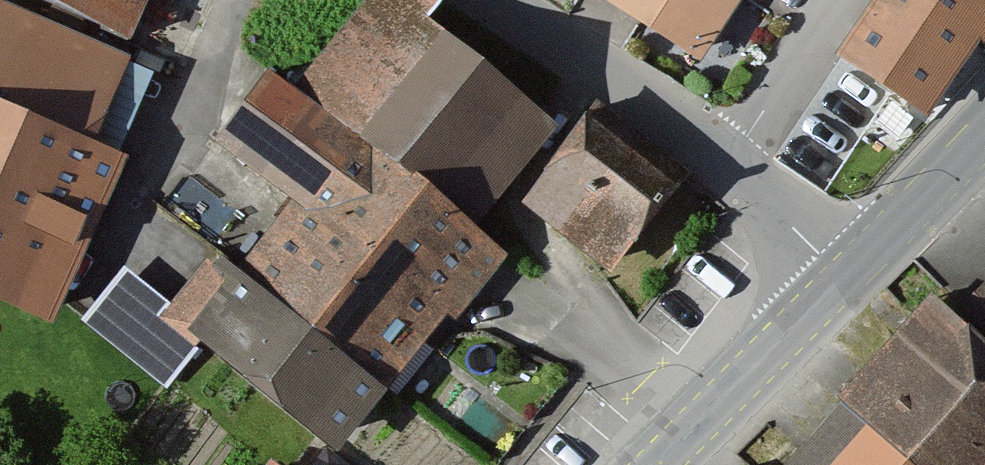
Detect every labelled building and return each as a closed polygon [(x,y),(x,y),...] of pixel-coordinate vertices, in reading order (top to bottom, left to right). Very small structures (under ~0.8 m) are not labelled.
[(140,46),(159,0),(44,0),(140,46)] [(397,0),(381,0),(305,95),(480,232),(561,131),(397,0)] [(704,65),(748,0),(608,0),(704,65)] [(841,56),(926,114),(982,39),(984,42),(984,0),(880,0),(841,56)] [(92,147),(130,64),(0,5),(0,105),(92,147)] [(480,232),(305,95),(277,73),(222,141),(296,199),(239,270),(401,398),(512,257),(480,232)] [(605,94),(520,189),(603,263),(689,168),(605,94)] [(65,335),(131,163),(92,147),(0,105),(0,306),(65,335)] [(401,398),(239,270),(223,257),(175,318),(353,459),(401,398)] [(788,464),(984,464),(984,327),(938,288),(788,464)]
